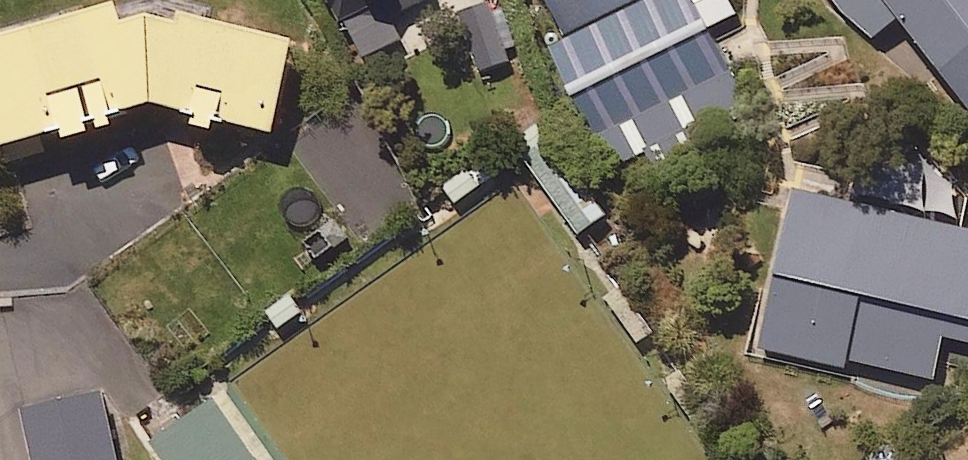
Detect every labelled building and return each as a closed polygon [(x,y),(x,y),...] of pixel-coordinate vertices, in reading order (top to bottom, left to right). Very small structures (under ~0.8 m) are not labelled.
[(364,61),(381,53),(370,32),(434,0),(333,0),(364,61)] [(566,43),(652,0),(545,0),(566,43)] [(614,170),(749,104),(695,0),(652,0),(566,43),(553,50),(614,170)] [(845,16),(878,39),(900,22),(967,114),(967,0),(833,0),(845,16)] [(502,4),(463,17),(482,74),(521,61),(502,4)] [(207,119),(204,132),(225,137),(228,125),(284,138),(306,48),(191,19),(189,29),(162,20),(137,28),(128,11),(0,51),(0,157),(69,135),(73,147),(112,135),(109,124),(161,108),(207,119)] [(610,217),(557,141),(529,161),(581,237),(610,217)] [(896,205),(961,220),(967,189),(967,174),(906,160),(896,205)] [(803,195),(768,353),(851,371),(853,363),(941,383),(950,343),(967,347),(967,232),(803,195)] [(26,410),(36,459),(121,459),(108,393),(26,410)] [(219,404),(156,447),(164,459),(258,459),(219,404)]
